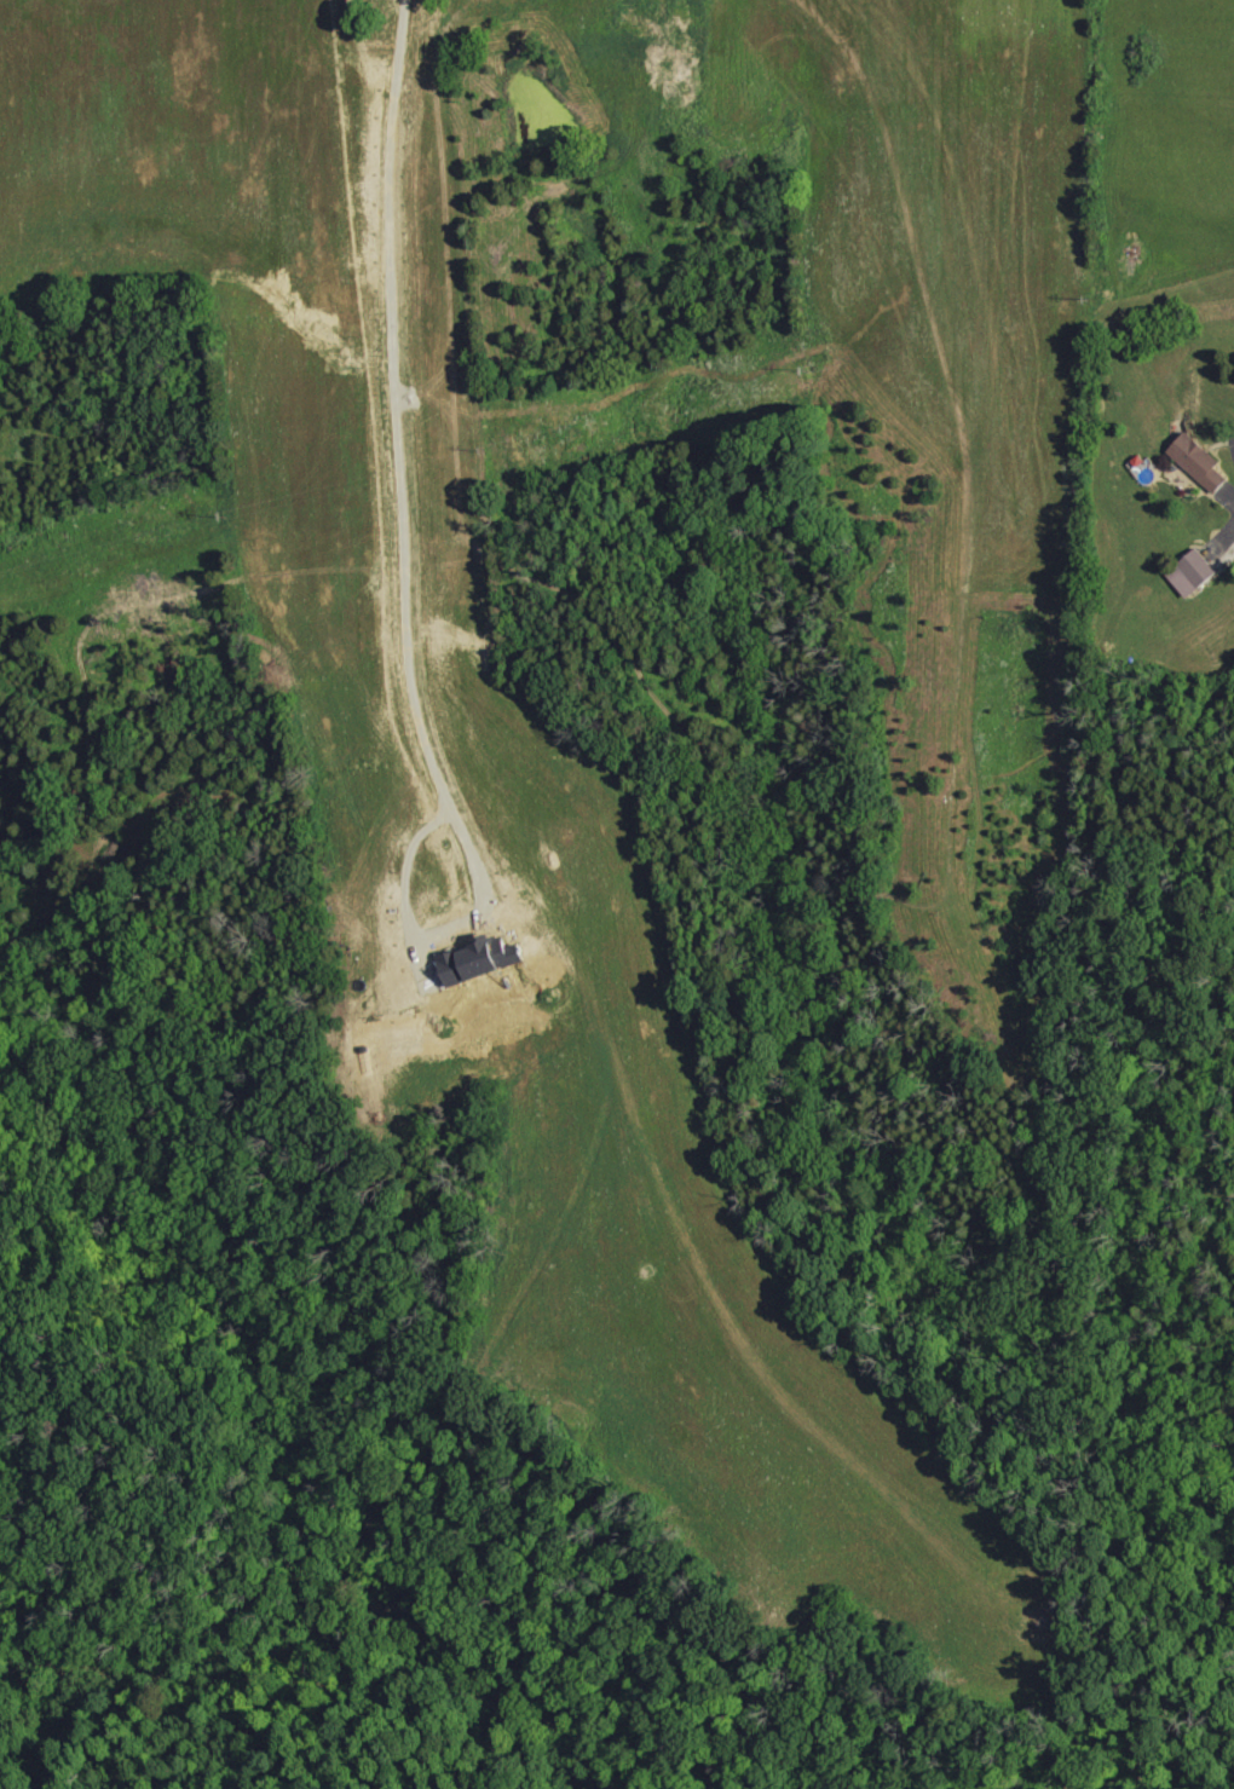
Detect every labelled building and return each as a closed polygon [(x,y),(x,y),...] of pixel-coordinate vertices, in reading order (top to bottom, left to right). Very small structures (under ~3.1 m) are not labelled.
[(1216,467),(1221,462),(1188,431),(1169,452),(1216,494),(1229,479),(1216,467)] [(1219,573),(1199,549),(1167,574),(1187,599),(1219,573)]
